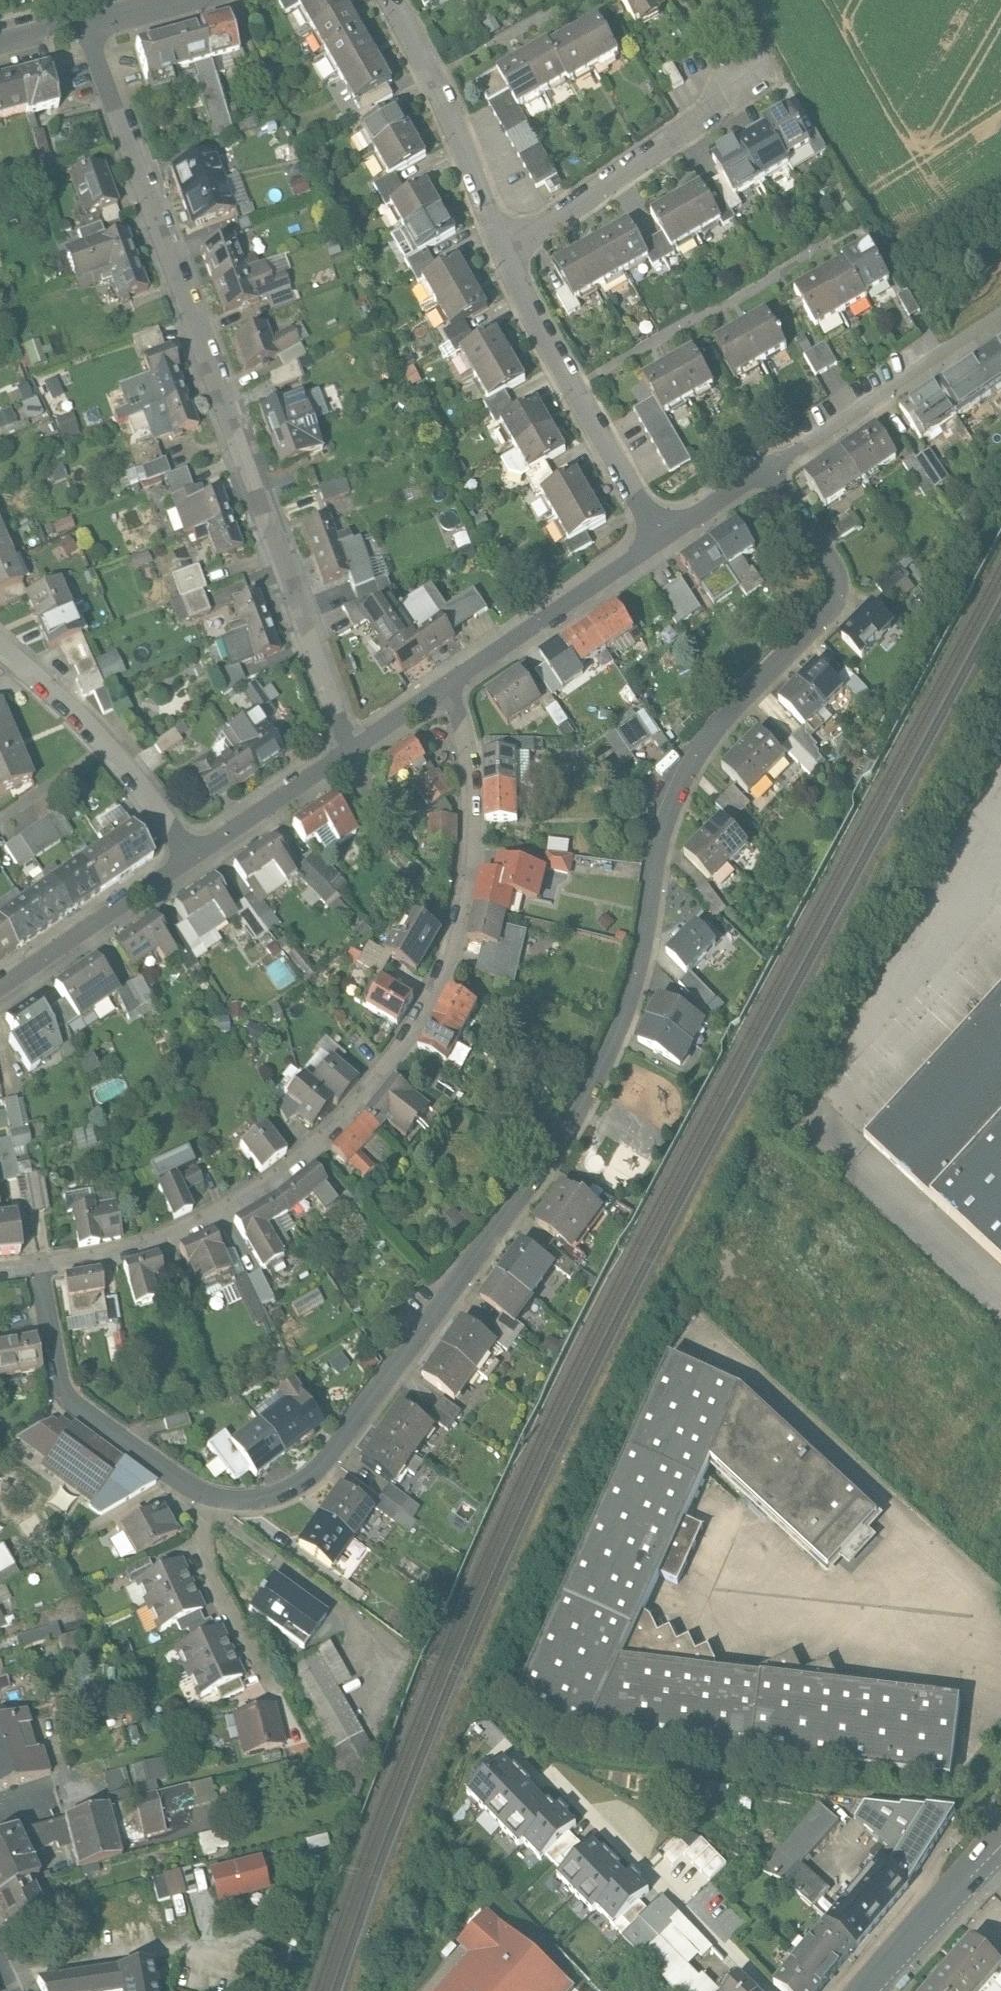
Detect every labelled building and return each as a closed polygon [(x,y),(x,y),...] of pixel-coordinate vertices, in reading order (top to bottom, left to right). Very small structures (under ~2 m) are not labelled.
[(300,4),(313,29),(351,9),(346,0),(308,0),(300,4)] [(635,23),(678,0),(622,0),(635,23)] [(351,9),(313,29),(328,54),(365,32),(351,9)] [(598,19),(574,33),(594,69),(618,54),(598,19)] [(230,20),(198,29),(207,62),(239,54),(230,20)] [(198,29),(136,45),(146,79),(207,62),(198,29)] [(365,32),(328,54),(342,78),(379,57),(365,32)] [(574,33),(550,47),(567,79),(569,82),(594,69),(574,33)] [(567,79),(550,47),(546,44),(523,57),(543,93),(567,79)] [(379,57),(342,78),(356,103),(393,81),(379,57)] [(543,93),(523,57),(477,83),(489,104),(510,92),(518,108),(543,93)] [(58,107),(47,70),(17,77),(26,113),(27,115),(58,107)] [(17,77),(0,82),(0,120),(26,113),(17,77)] [(518,108),(510,92),(489,104),(538,191),(558,180),(518,108)] [(399,106),(362,126),(376,152),(413,132),(399,106)] [(764,121),(768,128),(786,160),(811,146),(789,107),(764,121)] [(768,128),(738,146),(760,184),(790,167),(786,160),(768,128)] [(54,132),(32,138),(41,171),(63,165),(54,132)] [(413,132),(376,152),(390,178),(427,157),(413,132)] [(738,146),(714,160),(735,198),(760,184),(738,146)] [(213,152),(173,166),(183,197),(223,183),(213,152)] [(103,168),(61,180),(73,218),(114,206),(103,168)] [(427,182),(390,202),(404,228),(441,208),(427,182)] [(223,183),(183,197),(193,228),(234,214),(223,183)] [(721,221),(700,186),(675,200),(696,236),(721,221)] [(696,236),(675,200),(651,214),(671,250),(696,236)] [(441,208),(404,228),(418,254),(456,234),(441,208)] [(649,258),(628,222),(603,237),(624,273),(649,258)] [(234,235),(200,247),(213,283),(247,271),(234,235)] [(624,273),(603,237),(579,251),(599,286),(624,273)] [(79,255),(87,278),(136,260),(129,239),(79,255)] [(888,283),(867,245),(842,259),(844,262),(865,297),(888,283)] [(599,286),(579,251),(556,264),(576,299),(599,286)] [(460,258),(425,279),(439,304),(474,283),(460,258)] [(144,285),(136,260),(118,267),(126,291),(144,285)] [(865,297),(844,262),(819,278),(842,315),(867,300),(865,297)] [(247,271),(213,283),(226,318),(260,306),(247,271)] [(842,315),(819,278),(794,291),(818,329),(842,315)] [(474,283),(439,304),(454,328),(489,308),(474,283)] [(910,308),(920,304),(913,289),(903,293),(910,308)] [(786,348),(764,311),(740,326),(761,362),(786,348)] [(265,323),(230,336),(242,370),(277,357),(272,347),(265,323)] [(761,362),(740,326),(715,339),(736,376),(761,362)] [(498,331),(462,352),(475,376),(512,355),(498,331)] [(295,336),(272,347),(277,357),(281,366),(267,372),(274,389),(301,376),(294,361),(304,356),(295,336)] [(21,345),(28,366),(44,361),(38,340),(21,345)] [(819,374),(841,363),(829,340),(807,352),(819,374)] [(1000,388),(1000,343),(936,386),(958,419),(1000,388)] [(669,361),(689,398),(716,382),(696,346),(669,361)] [(802,350),(795,355),(804,370),(812,365),(802,350)] [(512,355),(475,376),(489,401),(526,380),(512,355)] [(129,416),(145,410),(189,392),(176,359),(148,370),(150,376),(118,389),(129,416)] [(655,394),(664,412),(689,398),(669,361),(644,375),(655,394)] [(936,386),(897,412),(919,445),(958,419),(936,386)] [(145,410),(157,441),(202,424),(189,392),(145,410)] [(655,394),(631,407),(667,469),(690,456),(664,412),(655,394)] [(302,397),(261,411),(270,439),(312,425),(302,397)] [(501,422),(516,447),(551,426),(538,401),(501,422)] [(21,422),(14,407),(0,413),(0,420),(4,429),(21,422)] [(312,425),(270,439),(279,467),(321,453),(312,425)] [(510,472),(522,474),(566,451),(551,426),(516,447),(517,451),(504,459),(510,472)] [(840,453),(863,487),(902,461),(878,427),(840,453)] [(929,452),(914,461),(933,490),(947,481),(929,452)] [(840,453),(803,478),(826,512),(863,487),(840,453)] [(165,460),(121,475),(126,490),(171,474),(165,460)] [(578,471),(541,492),(556,517),(592,496),(578,471)] [(330,500),(356,490),(350,476),(324,486),(330,500)] [(220,479),(169,497),(183,537),(204,530),(235,519),(220,479)] [(592,496),(556,517),(570,541),(606,522),(592,496)] [(336,517),(303,529),(313,557),(346,544),(336,517)] [(235,519),(204,530),(215,559),(245,548),(235,519)] [(738,519),(708,542),(729,569),(745,557),(758,547),(738,519)] [(0,533),(0,564),(14,558),(3,532),(0,533)] [(708,542),(681,562),(701,590),(729,569),(708,542)] [(346,544),(313,557),(324,584),(357,572),(346,544)] [(745,557),(729,569),(749,596),(765,584),(745,557)] [(0,564),(0,594),(25,583),(14,558),(0,564)] [(200,565),(171,578),(181,601),(202,591),(210,588),(200,565)] [(899,567),(878,583),(894,605),(915,589),(899,567)] [(682,619),(706,602),(686,574),(662,591),(682,619)] [(66,582),(28,598),(38,623),(76,607),(66,582)] [(428,588),(398,609),(432,658),(462,637),(428,588)] [(181,601),(175,604),(184,625),(212,613),(202,591),(181,601)] [(261,593),(233,604),(246,636),(274,625),(261,593)] [(394,602),(370,619),(408,674),(432,658),(398,609),(394,602)] [(638,630),(619,603),(589,624),(609,651),(638,630)] [(76,607),(38,623),(49,648),(87,632),(76,607)] [(872,609),(842,640),(863,660),(893,630),(872,609)] [(609,651),(589,624),(560,645),(579,672),(609,651)] [(284,650),(274,625),(246,636),(221,646),(231,671),(284,650)] [(112,680),(131,669),(120,650),(101,660),(112,680)] [(518,664),(482,689),(505,723),(541,699),(518,664)] [(844,690),(817,664),(798,683),(825,709),(844,690)] [(262,675),(243,687),(259,710),(263,716),(281,703),(262,675)] [(825,709),(798,683),(780,701),(807,728),(825,709)] [(31,780),(0,707),(0,793),(31,780)] [(259,710),(226,733),(239,752),(255,774),(287,752),(263,716),(259,710)] [(642,712),(615,730),(631,754),(652,739),(659,748),(666,743),(660,734),(658,735),(642,712)] [(180,727),(159,741),(167,753),(188,739),(180,727)] [(783,747),(803,768),(821,750),(800,729),(783,747)] [(631,754),(615,730),(604,737),(622,765),(633,757),(631,754)] [(785,757),(759,731),(741,749),(767,776),(785,757)] [(415,741),(374,768),(387,788),(428,759),(415,741)] [(767,776),(741,749),(722,768),(748,794),(767,776)] [(481,751),(482,785),(516,784),(529,783),(529,750),(481,751)] [(255,774),(239,752),(196,782),(211,804),(255,774)] [(434,770),(415,785),(431,809),(451,795),(434,770)] [(483,820),(516,820),(516,784),(482,785),(483,820)] [(335,795),(293,824),(306,843),(327,828),(339,845),(360,831),(335,795)] [(6,842),(20,866),(80,832),(66,808),(6,842)] [(430,815),(430,843),(458,843),(458,815),(430,815)] [(98,836),(105,846),(125,876),(153,857),(125,818),(98,836)] [(748,846),(722,819),(704,837),(730,864),(748,846)] [(271,832),(232,863),(254,896),(258,892),(264,901),(296,875),(280,852),(285,849),(271,832)] [(730,864),(704,837),(684,854),(711,881),(730,864)] [(105,846),(78,865),(98,894),(125,876),(105,846)] [(547,851),(543,865),(543,868),(569,873),(573,855),(547,851)] [(521,860),(495,853),(491,869),(480,867),(471,901),(505,910),(510,892),(535,899),(543,868),(543,865),(521,860)] [(321,860),(305,884),(324,904),(340,878),(321,860)] [(78,865),(50,883),(70,913),(98,894),(78,865)] [(215,876),(175,905),(187,924),(200,942),(215,930),(236,915),(234,912),(221,892),(224,888),(215,876)] [(50,883),(23,901),(43,931),(70,913),(50,883)] [(695,891),(715,917),(726,908),(707,883),(695,891)] [(254,896),(246,902),(268,934),(281,924),(264,901),(258,892),(254,896)] [(0,916),(0,926),(16,950),(43,931),(23,901),(0,916)] [(505,910),(471,901),(462,935),(496,944),(505,910)] [(268,934),(246,902),(234,912),(236,915),(255,944),(268,934)] [(154,918),(114,944),(132,969),(155,953),(165,966),(180,956),(154,918)] [(384,930),(375,947),(392,958),(421,977),(442,933),(416,920),(405,942),(384,930)] [(690,928),(682,920),(670,932),(678,940),(690,928)] [(187,924),(177,932),(198,960),(222,943),(215,930),(200,942),(187,924)] [(696,925),(668,953),(687,972),(715,944),(696,925)] [(16,950),(0,926),(0,961),(16,950)] [(349,980),(361,990),(366,982),(379,991),(383,983),(392,958),(375,947),(369,944),(349,980)] [(97,954),(55,983),(65,998),(54,1005),(68,1025),(117,991),(121,988),(97,954)] [(690,974),(679,984),(690,996),(704,1010),(715,999),(690,974)] [(142,976),(121,988),(117,991),(127,1016),(155,1000),(142,976)] [(355,1001),(369,1010),(398,1028),(412,998),(383,983),(379,991),(366,982),(361,990),(355,1001)] [(866,1136),(1000,1262),(1000,990),(866,1136)] [(449,991),(434,1021),(462,1034),(476,1005),(449,991)] [(20,1034),(9,1043),(29,1070),(62,1048),(58,1027),(38,996),(7,1016),(20,1034)] [(704,1010),(690,996),(690,997),(681,1012),(702,1024),(708,1028),(713,1019),(704,1010)] [(648,1021),(650,1022),(650,1021),(691,1044),(702,1024),(681,1012),(660,1000),(648,1021)] [(434,1021),(420,1051),(430,1056),(447,1064),(462,1034),(434,1021)] [(650,1021),(650,1022),(638,1042),(680,1066),(692,1045),(691,1044),(650,1021)] [(327,1053),(309,1077),(337,1098),(355,1075),(327,1053)] [(396,1075),(367,1113),(383,1129),(389,1123),(407,1138),(433,1103),(396,1075)] [(296,1077),(275,1103),(305,1127),(327,1101),(296,1077)] [(383,1129),(367,1113),(330,1150),(345,1166),(349,1162),(364,1177),(376,1166),(361,1151),(383,1129)] [(268,1124),(241,1146),(261,1172),(289,1150),(268,1124)] [(184,1148),(174,1152),(179,1163),(201,1154),(193,1137),(181,1142),(184,1148)] [(315,1163),(277,1194),(289,1213),(313,1195),(325,1211),(339,1200),(327,1185),(329,1182),(315,1163)] [(158,1187),(173,1219),(195,1209),(187,1191),(204,1183),(197,1168),(158,1187)] [(564,1186),(537,1223),(560,1240),(571,1249),(601,1209),(564,1186)] [(354,1218),(365,1209),(350,1189),(338,1198),(354,1218)] [(277,1194),(234,1220),(263,1269),(287,1254),(281,1245),(290,1240),(278,1219),(289,1213),(277,1194)] [(72,1208),(79,1246),(124,1238),(117,1200),(72,1208)] [(455,1208),(437,1226),(454,1243),(472,1225),(473,1227),(481,1219),(469,1207),(461,1215),(455,1208)] [(21,1253),(15,1215),(0,1216),(0,1255),(21,1253)] [(215,1232),(180,1248),(202,1298),(237,1282),(215,1232)] [(524,1293),(548,1260),(545,1258),(524,1243),(500,1276),(524,1293)] [(125,1269),(136,1307),(158,1300),(152,1279),(165,1275),(160,1258),(125,1269)] [(101,1271),(64,1277),(71,1317),(107,1310),(105,1297),(101,1271)] [(524,1293),(500,1276),(481,1301),(518,1328),(536,1302),(524,1293)] [(105,1297),(107,1310),(109,1320),(121,1318),(117,1295),(105,1297)] [(499,1345),(464,1321),(444,1350),(479,1373),(499,1345)] [(114,1334),(119,1360),(130,1357),(124,1332),(114,1334)] [(43,1371),(37,1337),(0,1343),(0,1378),(43,1371)] [(479,1373),(444,1350),(425,1378),(460,1402),(479,1373)] [(622,1660),(708,1465),(827,1576),(839,1563),(851,1574),(882,1540),(870,1530),(882,1517),(744,1393),(673,1362),(516,1706),(581,1739),(953,1784),(962,1700),(622,1660)] [(434,1430),(404,1407),(382,1436),(412,1459),(434,1430)] [(259,1429),(283,1460),(310,1439),(286,1408),(259,1429)] [(159,1483),(96,1438),(88,1446),(54,1420),(25,1438),(51,1455),(45,1464),(97,1501),(112,1481),(134,1497),(159,1483)] [(231,1450),(256,1481),(283,1460),(259,1429),(231,1450)] [(412,1459),(382,1436),(362,1464),(391,1486),(412,1459)] [(422,1508),(391,1486),(383,1498),(413,1520),(422,1508)] [(338,1489),(318,1522),(351,1543),(372,1510),(338,1489)] [(413,1520),(383,1498),(374,1510),(404,1532),(413,1520)] [(130,1527),(142,1550),(182,1529),(170,1507),(130,1527)] [(318,1522),(297,1555),(330,1576),(351,1543),(318,1522)] [(2,1587),(25,1572),(9,1545),(0,1550),(0,1585),(2,1587)] [(138,1581),(151,1607),(195,1586),(182,1560),(138,1581)] [(308,1600),(276,1578),(254,1609),(287,1631),(308,1600)] [(151,1607),(164,1634),(208,1612),(195,1586),(151,1607)] [(15,1623),(0,1595),(0,1631),(15,1623)] [(67,1635),(64,1625),(24,1637),(27,1648),(67,1635)] [(171,1654),(183,1679),(231,1655),(219,1630),(171,1654)] [(79,1638),(65,1641),(70,1663),(84,1660),(79,1638)] [(183,1679),(195,1703),(243,1679),(231,1655),(183,1679)] [(340,1750),(370,1732),(325,1656),(295,1673),(340,1750)] [(282,1706),(246,1715),(256,1755),(293,1746),(282,1706)] [(27,1755),(20,1736),(38,1730),(32,1712),(0,1724),(0,1765),(27,1755)] [(54,1771),(46,1748),(27,1755),(0,1765),(0,1791),(54,1771)] [(467,1794),(485,1812),(523,1775),(515,1767),(513,1769),(503,1759),(467,1794)] [(112,1774),(120,1808),(141,1803),(134,1769),(112,1774)] [(530,1783),(523,1775),(485,1812),(502,1829),(537,1795),(528,1785),(530,1783)] [(120,1808),(21,1834),(33,1857),(75,1841),(81,1858),(172,1835),(166,1821),(203,1812),(196,1789),(141,1803),(120,1808)] [(547,1804),(537,1795),(502,1829),(519,1847),(524,1843),(523,1843),(552,1814),(556,1810),(549,1802),(547,1804)] [(879,1862),(907,1886),(955,1811),(902,1805),(900,1808),(864,1804),(855,1819),(889,1849),(879,1862)] [(560,1805),(556,1810),(552,1814),(523,1843),(524,1843),(541,1861),(546,1855),(569,1833),(576,1826),(566,1816),(569,1814),(560,1805)] [(789,1887),(828,1920),(843,1903),(801,1864),(838,1823),(821,1806),(784,1849),(773,1867),(767,1863),(761,1872),(789,1887)] [(203,1837),(209,1856),(232,1849),(226,1830),(203,1837)] [(554,1864),(577,1842),(569,1833),(546,1855),(554,1864)] [(0,1844),(0,1902),(37,1884),(44,1881),(33,1857),(21,1834),(0,1844)] [(701,1839),(690,1851),(684,1856),(693,1865),(710,1848),(701,1839)] [(563,1873),(586,1850),(577,1842),(554,1864),(563,1873)] [(681,1842),(664,1859),(672,1868),(684,1856),(690,1851),(681,1842)] [(563,1873),(557,1878),(575,1896),(613,1859),(605,1851),(603,1853),(593,1843),(586,1850),(563,1873)] [(718,1856),(710,1848),(693,1865),(701,1873),(718,1856)] [(726,1865),(718,1856),(701,1873),(709,1882),(726,1865)] [(620,1867),(613,1859),(575,1896),(592,1914),(596,1910),(596,1909),(627,1879),(627,1878),(618,1869),(620,1867)] [(828,1920),(857,1945),(907,1886),(879,1862),(843,1903),(828,1920)] [(270,1865),(217,1878),(224,1907),(277,1895),(270,1865)] [(172,1874),(174,1899),(190,1897),(187,1872),(172,1874)] [(627,1878),(627,1879),(596,1909),(596,1910),(614,1927),(639,1902),(649,1893),(639,1883),(642,1880),(633,1872),(627,1878)] [(164,1898),(174,1894),(168,1877),(157,1881),(164,1898)] [(0,1902),(0,1917),(7,1931),(50,1910),(37,1884),(0,1902)] [(702,1976),(699,1979),(686,1966),(698,1955),(702,1959),(712,1949),(662,1898),(622,1937),(675,1990),(717,1990),(702,1976)] [(647,1911),(639,1902),(614,1927),(622,1936),(647,1911)] [(573,1990),(487,1914),(457,1947),(471,1959),(443,1990),(572,1990),(573,1990)] [(775,1985),(782,1990),(819,1990),(857,1945),(828,1920),(775,1985)] [(1000,1981),(1000,1967),(972,1942),(929,1990),(992,1990),(1000,1981)] [(162,1952),(116,1963),(123,1990),(171,1990),(162,1952)] [(87,1990),(123,1990),(116,1963),(82,1971),(87,1990)] [(44,1990),(87,1990),(82,1971),(41,1981),(44,1990)] [(739,1976),(725,1990),(755,1990),(739,1976)] [(992,1990),(1000,1990),(1000,1981),(992,1990)]
